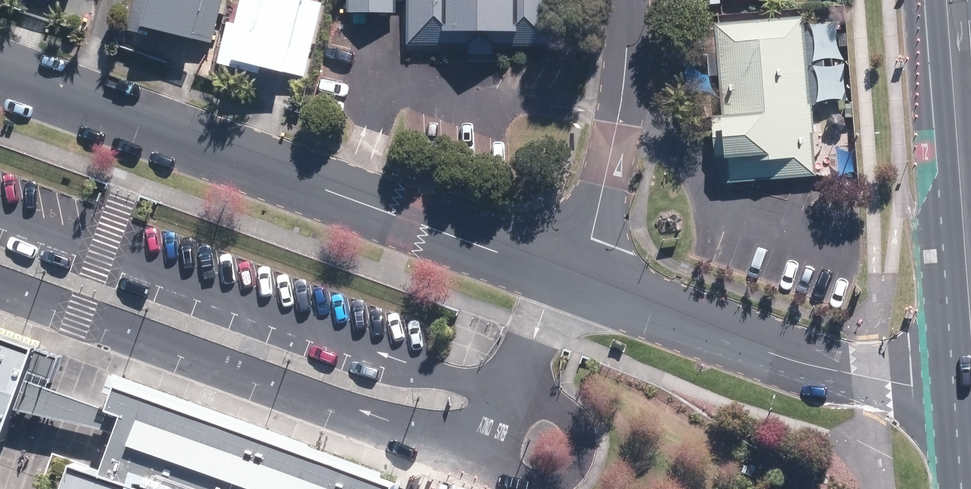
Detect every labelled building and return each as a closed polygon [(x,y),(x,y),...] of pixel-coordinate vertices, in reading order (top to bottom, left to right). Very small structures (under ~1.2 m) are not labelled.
[(125,35),(185,44),(187,38),(206,43),(218,0),(136,0),(125,35)] [(215,62),(278,77),(279,73),(302,78),(320,6),(296,0),(238,0),(232,26),(224,24),(215,62)] [(342,14),(390,14),(390,0),(342,0),(342,14)] [(404,47),(550,47),(549,0),(404,0),(404,47)] [(813,177),(796,16),(707,25),(723,186),(813,177)] [(0,328),(0,435),(12,439),(30,390),(46,345),(0,328)] [(130,379),(123,397),(117,414),(133,419),(116,465),(182,488),(402,488),(405,479),(130,379)] [(84,453),(70,488),(182,488),(116,465),(84,453)]
